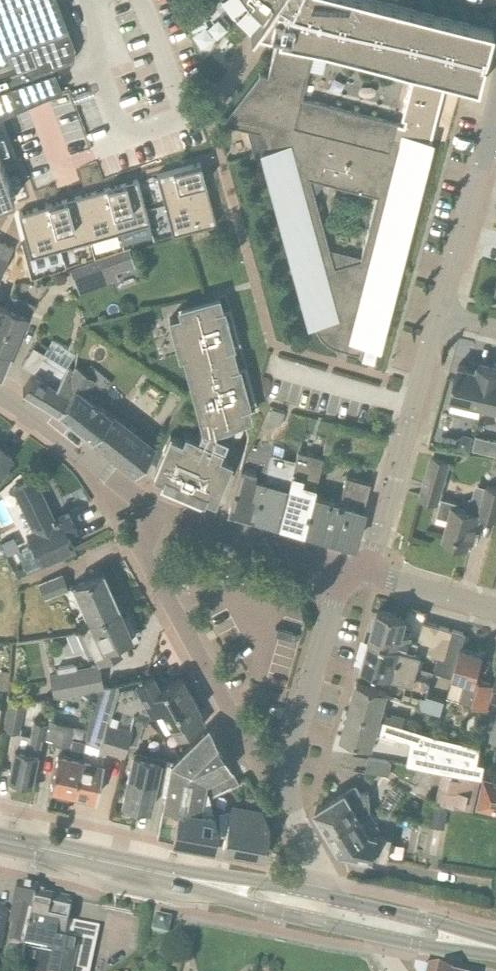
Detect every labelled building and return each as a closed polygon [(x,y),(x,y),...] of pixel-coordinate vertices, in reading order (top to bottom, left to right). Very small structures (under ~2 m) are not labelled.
[(54,94),(59,92),(61,91),(56,72),(62,69),(63,69),(64,68),(65,68),(70,64),(74,58),(75,51),(74,44),(68,30),(64,19),(57,0),(0,0),(0,117),(54,94)] [(376,0),(223,0),(232,12),(233,14),(250,28),(252,30),(255,26),(278,32),(267,75),(259,73),(259,74),(261,75),(226,122),(224,121),(223,123),(247,130),(254,153),(250,155),(250,156),(262,153),(270,182),(269,182),(270,186),(271,186),(278,213),(277,213),(279,218),(280,218),(283,229),(282,229),(283,233),(284,233),(291,261),(290,261),(292,265),(296,277),(295,277),(296,281),(297,281),(304,308),(303,308),(305,313),(305,312),(309,324),(309,327),(314,326),(316,331),(319,336),(323,340),(327,344),(332,346),(338,349),(339,349),(359,354),(362,345),(365,346),(377,349),(378,349),(382,335),(383,335),(384,331),(383,331),(390,303),(391,303),(392,299),(391,299),(394,287),(395,287),(396,283),(395,283),(402,255),(403,255),(404,251),(403,251),(406,239),(407,240),(408,235),(407,235),(415,208),(416,204),(419,192),(420,192),(421,188),(420,188),(427,160),(428,160),(429,156),(428,156),(432,141),(401,134),(400,140),(393,138),(397,123),(302,98),(315,46),(478,88),(493,30),(376,0)] [(223,12),(211,17),(208,8),(189,15),(200,47),(231,36),(223,12)] [(20,198),(0,140),(0,205),(20,198)] [(161,177),(170,206),(211,193),(202,164),(161,177)] [(155,223),(142,182),(113,191),(126,232),(155,223)] [(346,196),(349,188),(337,185),(335,193),(346,196)] [(126,232),(113,191),(84,200),(97,241),(126,232)] [(179,235),(220,222),(211,193),(170,206),(179,235)] [(97,241),(84,200),(55,209),(68,250),(97,241)] [(68,250),(55,209),(26,218),(38,259),(68,250)] [(7,258),(13,247),(0,240),(0,254),(7,258)] [(121,253),(71,270),(80,292),(117,280),(114,269),(126,265),(121,253)] [(11,353),(27,316),(31,318),(36,305),(12,295),(8,306),(0,324),(0,348),(11,353)] [(161,485),(176,491),(200,501),(204,492),(214,496),(229,459),(217,454),(220,447),(218,446),(220,441),(223,443),(227,434),(216,429),(218,424),(258,413),(226,296),(180,308),(182,316),(169,319),(180,357),(184,355),(203,423),(197,437),(186,433),(183,440),(170,435),(155,471),(165,476),(161,485)] [(377,349),(365,346),(362,361),(373,364),(377,349)] [(1,376),(1,375),(11,353),(0,348),(0,375),(1,376)] [(45,353),(42,358),(23,389),(24,390),(25,390),(59,410),(58,411),(59,411),(71,395),(75,371),(45,353)] [(455,377),(450,398),(482,405),(491,366),(474,363),(473,368),(459,365),(456,377),(455,377)] [(60,411),(137,472),(138,471),(137,470),(154,449),(155,448),(83,392),(91,380),(105,391),(112,382),(90,365),(86,372),(78,367),(75,371),(71,395),(59,411),(60,411)] [(495,408),(495,368),(491,366),(482,405),(495,408)] [(267,421),(280,426),(285,413),(272,408),(267,421)] [(470,451),(473,437),(464,435),(457,440),(455,448),(470,451)] [(495,455),(495,440),(488,438),(485,452),(495,455)] [(237,475),(228,509),(252,515),(272,443),(261,441),(259,445),(251,443),(244,455),(240,467),(237,475)] [(272,443),(252,515),(276,522),(293,460),(284,458),(287,444),(275,441),(274,444),(272,443)] [(12,459),(0,448),(0,471),(12,459)] [(293,460),(276,522),(302,529),(311,495),(321,458),(296,451),(293,460)] [(438,503),(449,462),(432,457),(421,498),(438,503)] [(0,471),(0,485),(9,475),(2,469),(0,471)] [(302,529),(304,529),(305,530),(305,529),(320,533),(320,534),(329,537),(329,536),(353,543),(354,544),(364,510),(363,510),(370,483),(346,476),(338,502),(311,495),(302,529)] [(26,572),(57,557),(75,548),(67,533),(77,528),(68,512),(59,516),(58,514),(53,517),(54,519),(52,520),(45,507),(48,506),(34,478),(12,490),(33,527),(28,529),(36,543),(17,553),(26,572)] [(480,517),(481,517),(495,520),(495,488),(486,485),(485,487),(476,484),(472,498),(470,498),(466,511),(457,509),(458,503),(442,498),(437,515),(450,519),(444,540),(467,546),(469,541),(470,541),(473,542),(480,517)] [(89,620),(119,607),(103,572),(72,586),(89,620)] [(59,575),(37,584),(44,599),(65,589),(59,575)] [(128,616),(123,618),(119,607),(89,620),(89,621),(76,628),(83,644),(90,641),(99,661),(121,651),(117,642),(131,636),(131,635),(136,633),(128,616)] [(421,654),(437,658),(438,656),(444,657),(451,630),(424,623),(418,643),(410,640),(411,635),(402,632),(407,618),(378,610),(370,639),(422,652),(421,654)] [(438,656),(437,658),(433,673),(450,677),(458,647),(462,648),(466,635),(451,630),(444,657),(438,656)] [(415,676),(421,654),(422,652),(370,639),(362,669),(407,681),(405,689),(422,694),(427,695),(430,680),(415,676)] [(491,693),(494,684),(477,679),(484,655),(462,648),(458,647),(450,677),(452,678),(452,679),(464,682),(459,701),(487,708),(489,702),(491,693)] [(56,695),(79,691),(103,687),(99,665),(75,669),(74,665),(55,668),(56,673),(51,674),(56,695)] [(134,716),(144,719),(156,712),(162,709),(171,725),(178,738),(205,723),(198,711),(200,710),(182,677),(159,689),(151,675),(143,679),(116,685),(105,723),(131,730),(134,716)] [(402,724),(404,717),(393,714),(392,716),(379,713),(384,691),(358,683),(350,710),(402,724)] [(127,742),(131,730),(105,723),(116,685),(95,690),(85,741),(99,745),(99,748),(124,755),(127,742)] [(445,701),(427,695),(422,694),(419,708),(441,714),(445,701)] [(9,706),(5,730),(18,733),(24,703),(9,706)] [(478,761),(481,746),(434,732),(402,724),(350,710),(343,737),(372,746),(376,732),(411,742),(407,765),(452,772),(481,777),(483,777),(486,763),(478,761)] [(67,715),(52,712),(49,725),(46,740),(53,741),(52,744),(69,748),(74,726),(65,724),(67,715)] [(134,716),(131,730),(127,742),(138,744),(144,719),(134,716)] [(41,739),(46,740),(49,725),(48,725),(35,722),(27,752),(14,749),(8,779),(31,784),(41,739)] [(232,769),(209,726),(179,755),(170,764),(202,770),(199,783),(232,770),(231,769),(232,769)] [(72,738),(69,748),(58,746),(50,789),(73,793),(80,757),(84,740),(72,738)] [(153,792),(160,761),(133,756),(129,775),(128,775),(122,804),(150,810),(153,792)] [(94,763),(95,760),(80,757),(73,793),(96,798),(102,764),(94,763)] [(392,762),(388,762),(368,758),(366,772),(390,775),(392,762)] [(172,839),(201,844),(214,847),(217,827),(210,799),(209,800),(199,783),(202,770),(170,764),(160,816),(176,819),(172,839)] [(209,800),(210,799),(239,783),(232,770),(199,783),(209,800)] [(474,810),(481,777),(452,772),(446,803),(474,810)] [(495,811),(495,784),(485,782),(479,808),(495,811)] [(362,792),(360,789),(358,785),(316,810),(329,830),(358,813),(360,817),(371,810),(371,811),(373,811),(370,806),(369,792),(362,792)] [(226,834),(223,848),(264,856),(266,845),(275,846),(276,836),(268,835),(270,826),(262,811),(232,805),(226,834)] [(434,807),(431,821),(444,823),(447,809),(434,807)] [(341,851),(387,859),(391,839),(373,833),(382,827),(373,811),(371,811),(371,810),(360,817),(358,813),(329,830),(341,851)] [(37,892),(19,888),(13,912),(16,913),(12,931),(14,931),(6,964),(21,968),(36,896),(37,892)] [(96,930),(68,925),(71,907),(67,906),(69,899),(48,894),(47,898),(36,896),(21,968),(20,970),(88,970),(96,930)] [(156,917),(153,931),(167,934),(170,920),(156,917)]
